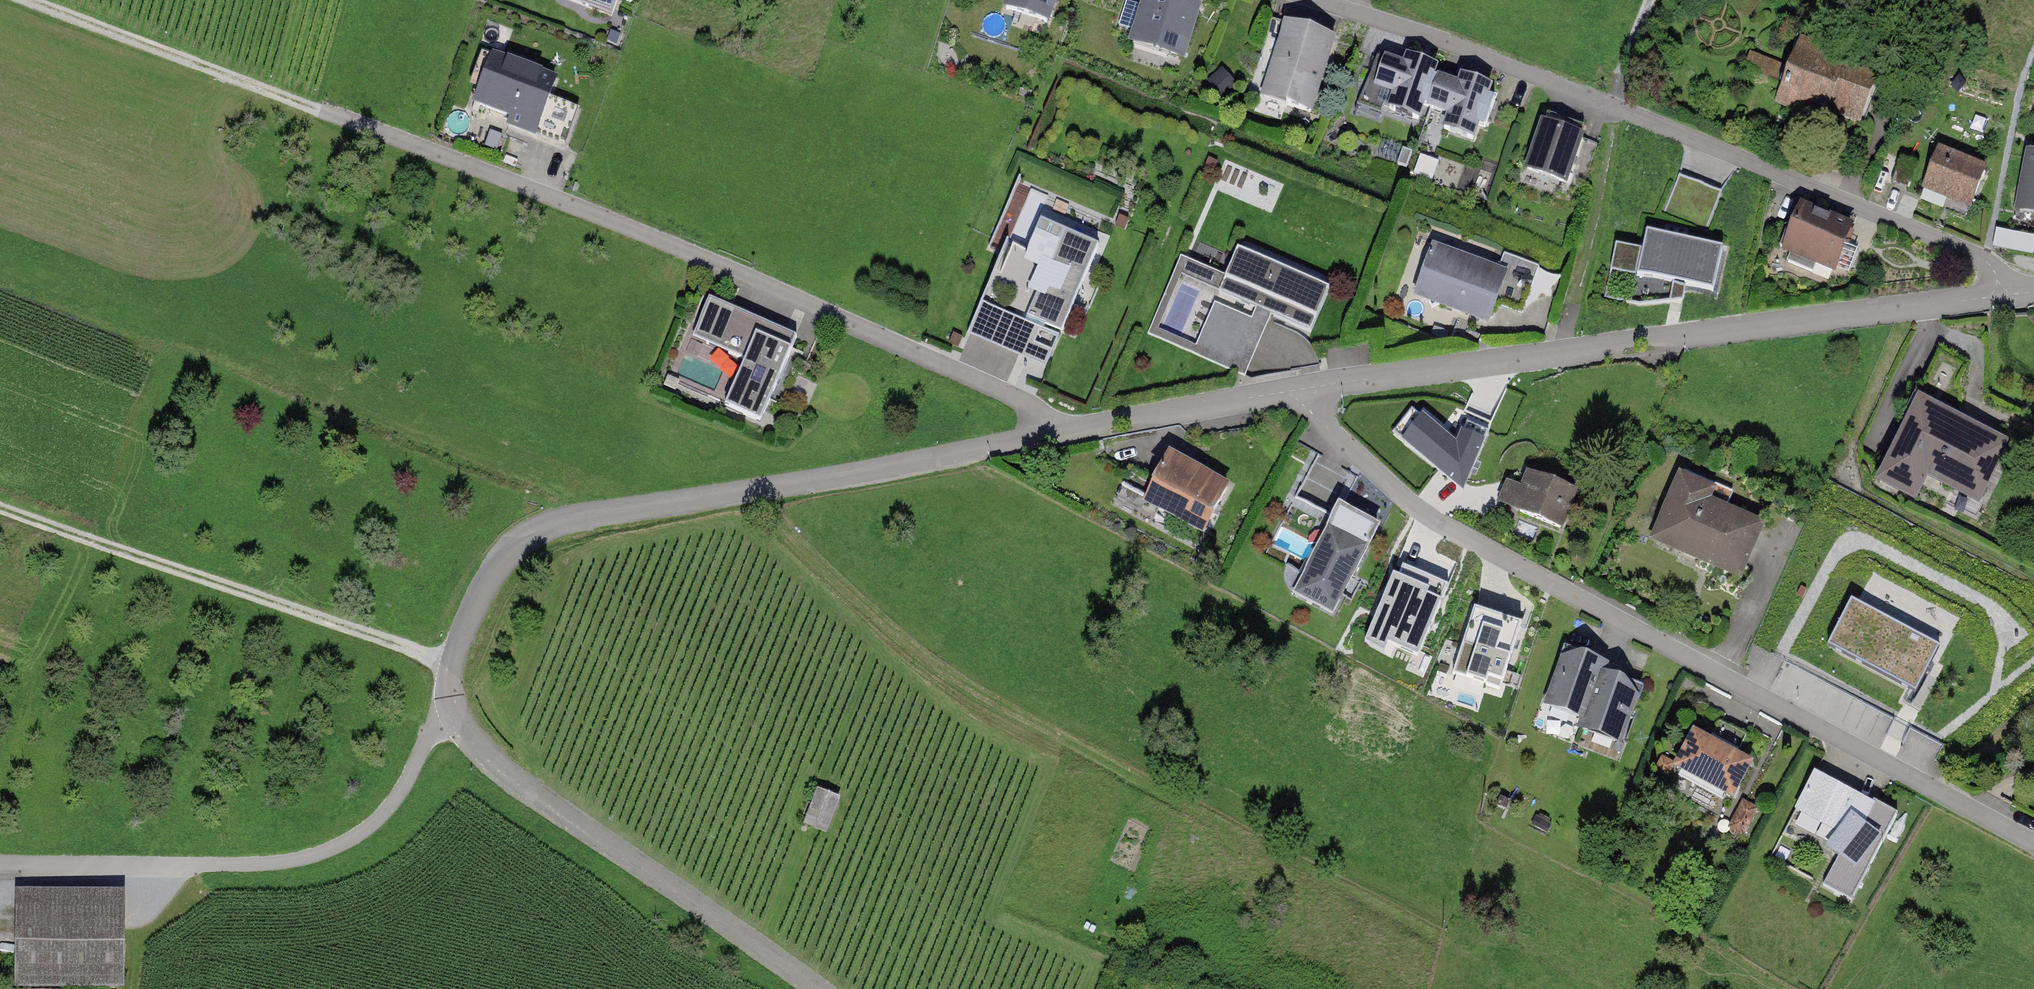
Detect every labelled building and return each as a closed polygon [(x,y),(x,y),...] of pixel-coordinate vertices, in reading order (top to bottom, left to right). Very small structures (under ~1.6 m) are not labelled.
[(614,13),(619,0),(578,0),(614,13)] [(1053,0),(1003,0),(1000,12),(1046,25),(1053,0)] [(1199,2),(1192,0),(1141,0),(1129,42),(1183,58),(1199,2)] [(1317,112),(1339,40),(1283,23),(1261,95),(1317,112)] [(1820,110),(1861,124),(1875,81),(1840,69),(1843,59),(1793,42),(1771,106),(1816,121),(1820,110)] [(481,48),(454,115),(564,158),(590,90),(481,48)] [(1401,62),(1382,55),(1371,85),(1391,93),(1386,108),(1417,120),(1438,66),(1404,54),(1401,62)] [(1455,83),(1436,76),(1425,105),(1445,113),(1439,128),(1471,140),(1491,87),(1458,74),(1455,83)] [(1582,137),(1540,122),(1523,169),(1565,184),(1582,137)] [(1972,210),(1986,174),(1938,154),(1924,191),(1972,210)] [(2026,156),(2017,213),(2033,216),(2033,157),(2026,156)] [(1835,278),(1853,232),(1799,210),(1780,257),(1835,278)] [(968,335),(1047,369),(1100,246),(1041,221),(1029,251),(1008,242),(968,335)] [(1713,297),(1723,250),(1644,232),(1640,254),(1617,249),(1604,297),(1636,305),(1683,302),(1686,291),(1713,297)] [(1507,274),(1430,246),(1411,298),(1488,326),(1507,274)] [(1840,270),(1852,274),(1860,250),(1848,246),(1840,270)] [(1322,293),(1231,253),(1219,280),(1176,261),(1146,330),(1244,373),(1268,319),(1303,335),(1322,293)] [(794,339),(708,301),(692,337),(742,359),(721,406),(757,422),(794,339)] [(2015,443),(1913,394),(1882,459),(1984,508),(2015,443)] [(1421,415),(1412,407),(1393,430),(1463,489),(1489,429),(1468,420),(1465,426),(1461,424),(1455,439),(1423,413),(1421,415)] [(1231,484),(1169,451),(1140,504),(1202,537),(1231,484)] [(1572,499),(1520,476),(1503,513),(1556,537),(1572,499)] [(1672,487),(1647,544),(1736,583),(1761,526),(1672,487)] [(1335,615),(1379,527),(1335,505),(1291,592),(1335,615)] [(1418,652),(1447,582),(1403,564),(1399,573),(1394,571),(1366,639),(1386,647),(1389,640),(1418,652)] [(1504,684),(1525,615),(1482,602),(1461,670),(1504,684)] [(1930,654),(1843,607),(1821,647),(1908,695),(1930,654)] [(1597,674),(1552,660),(1533,718),(1578,732),(1597,674)] [(1639,701),(1594,687),(1575,745),(1620,759),(1639,701)] [(1746,767),(1687,736),(1667,774),(1726,804),(1746,767)] [(1854,902),(1897,817),(1814,775),(1795,810),(1837,834),(1825,849),(1838,859),(1823,886),(1854,902)] [(840,798),(816,789),(803,826),(827,835),(840,798)] [(1733,826),(1749,833),(1759,807),(1744,801),(1733,826)] [(6,890),(5,988),(120,988),(122,891),(6,890)]
